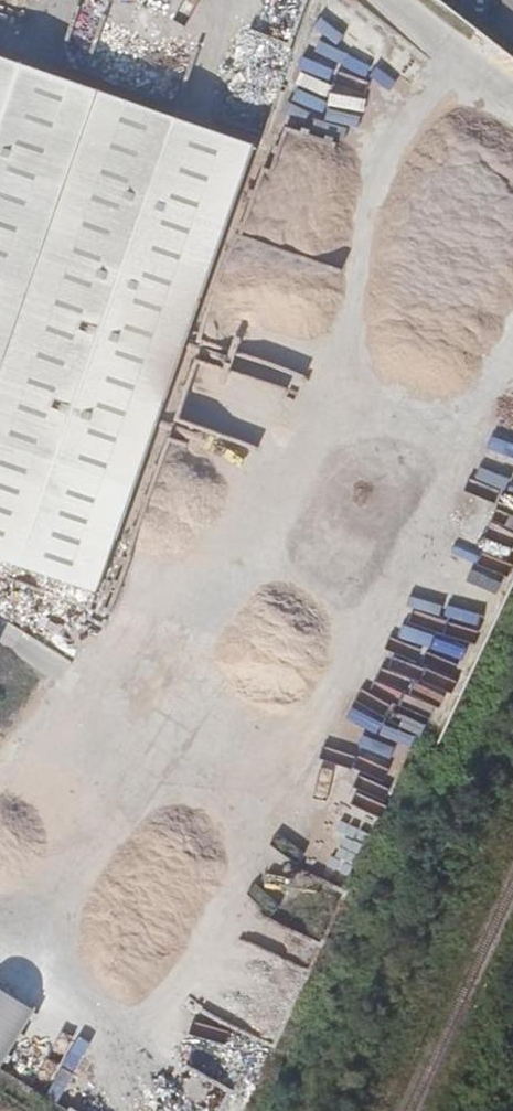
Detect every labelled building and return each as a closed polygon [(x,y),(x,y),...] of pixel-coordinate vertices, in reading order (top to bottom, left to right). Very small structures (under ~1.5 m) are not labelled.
[(256,149),(0,61),(0,561),(97,596),(256,149)]
